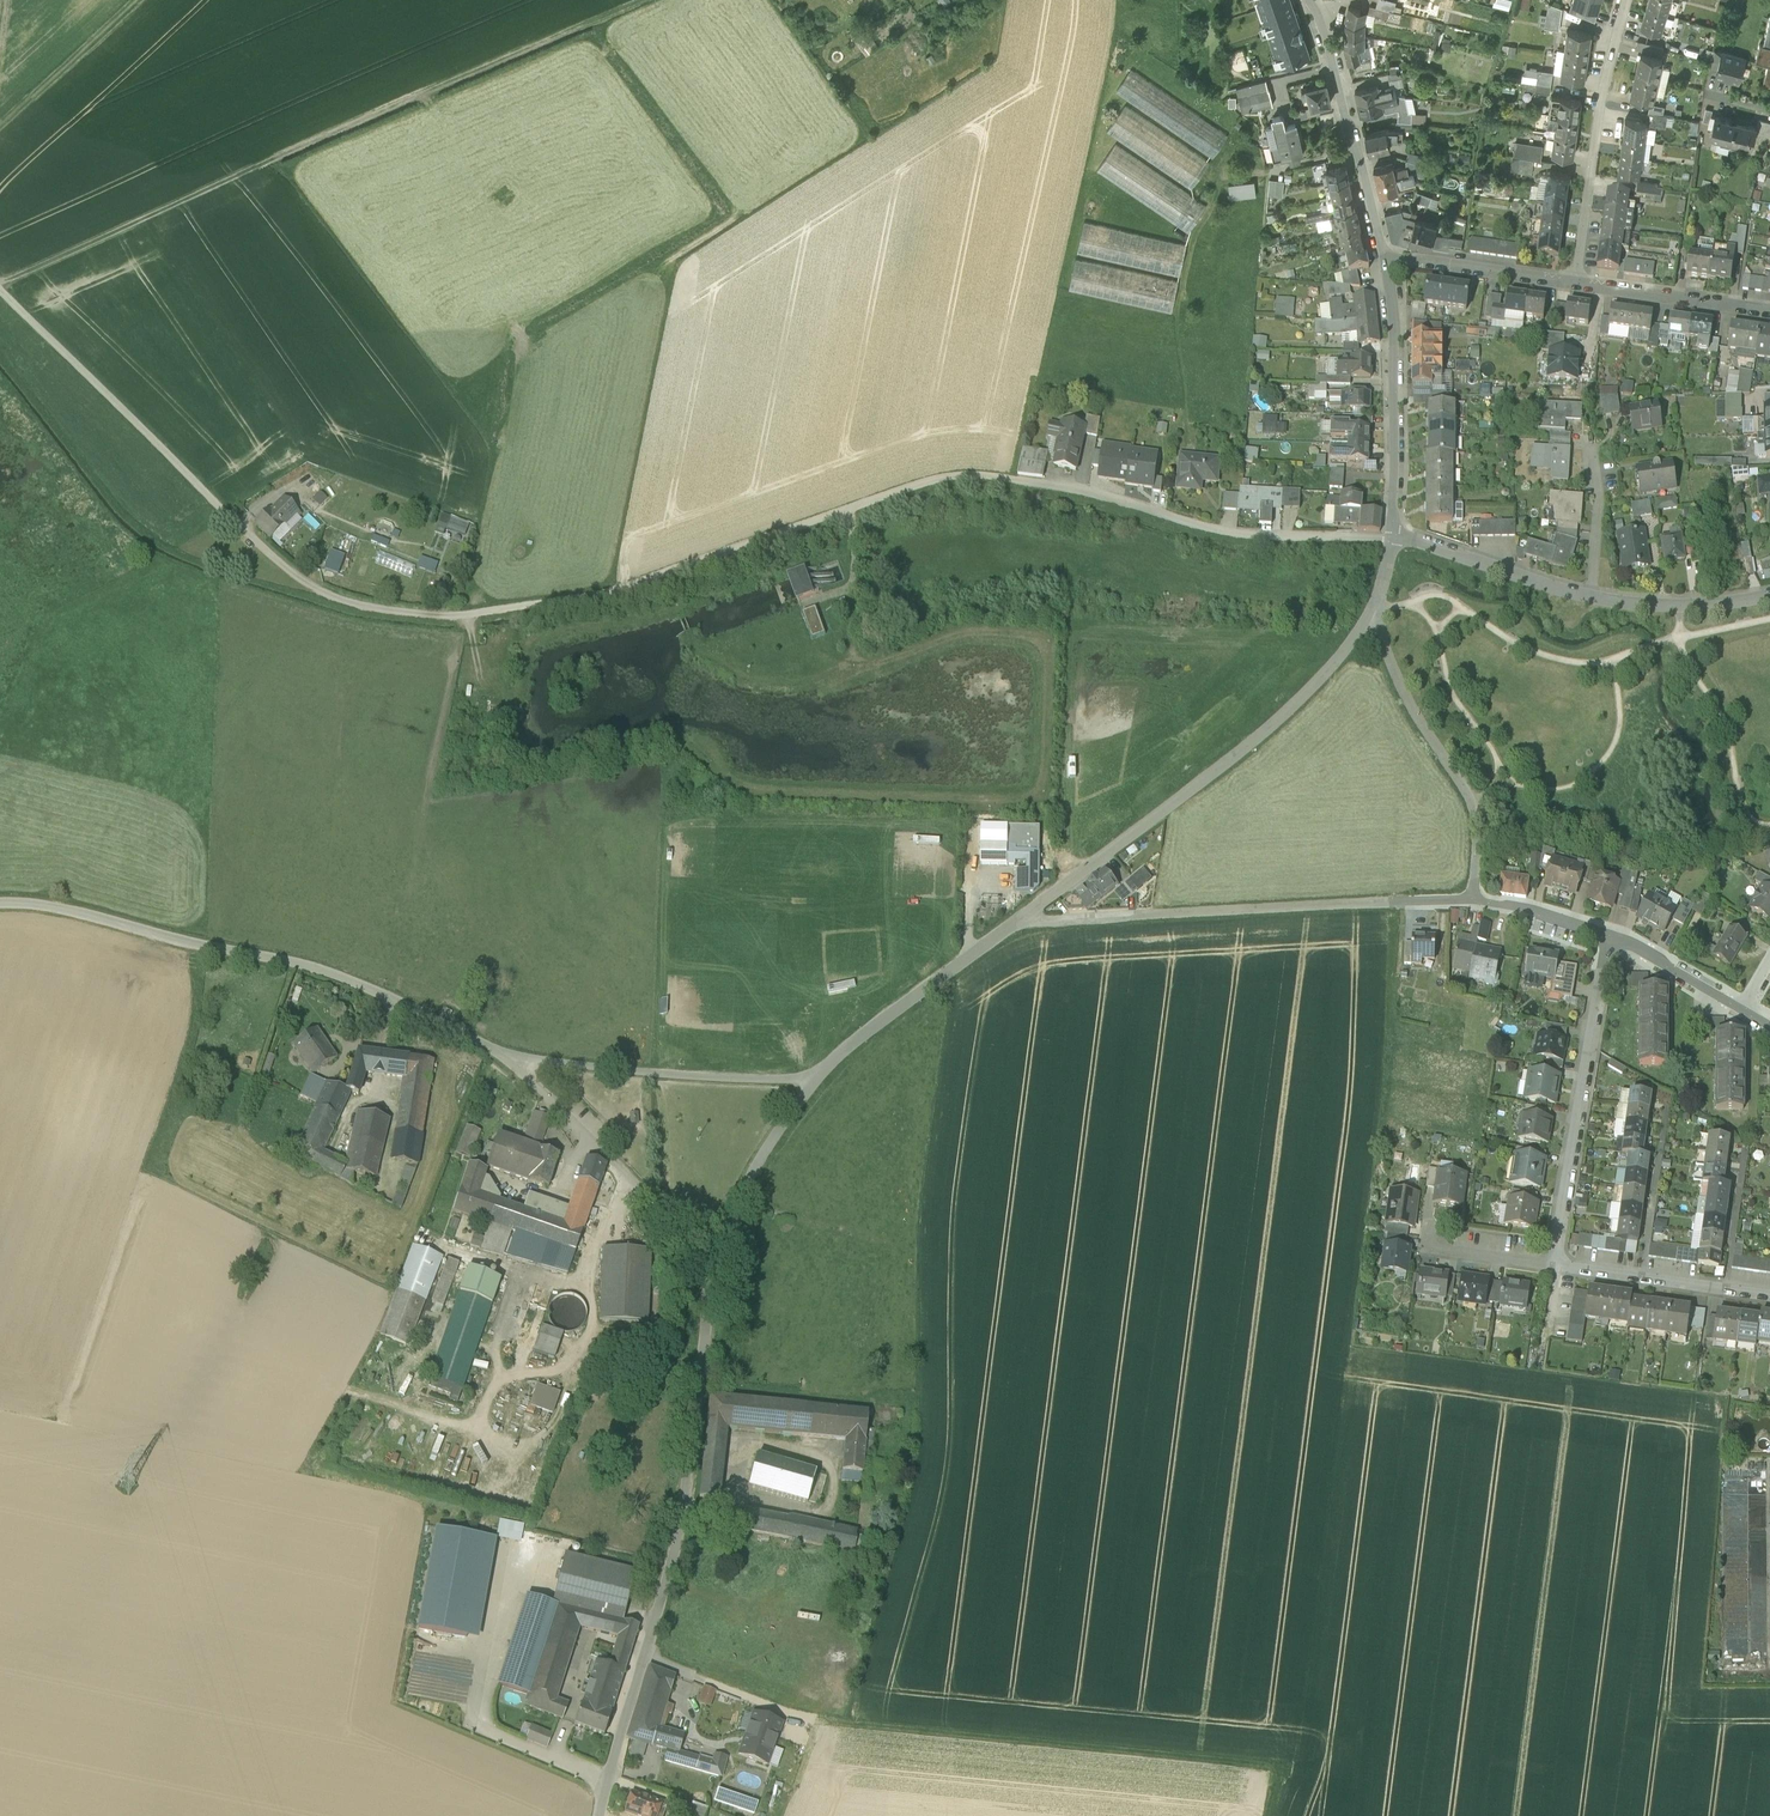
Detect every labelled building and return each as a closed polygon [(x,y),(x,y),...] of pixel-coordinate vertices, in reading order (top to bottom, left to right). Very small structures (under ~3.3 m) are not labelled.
[(1261,18),(1263,17),(1277,55),(1279,54),(1282,64),(1309,55),(1290,0),(1255,0),(1261,18)] [(1376,8),(1383,9),(1390,11),(1393,12),(1396,2),(1389,0),(1378,0),(1376,8)] [(1494,1),(1493,6),(1509,11),(1512,0),(1496,0),(1495,2),(1494,1)] [(1520,8),(1528,9),(1530,0),(1522,0),(1520,8)] [(1601,0),(1573,0),(1572,3),(1576,5),(1597,11),(1598,11),(1601,0)] [(1667,13),(1671,0),(1648,0),(1646,7),(1667,13)] [(1667,13),(1673,15),(1674,15),(1679,0),(1671,0),(1667,13)] [(1545,28),(1559,30),(1562,8),(1549,3),(1547,15),(1545,26),(1545,28)] [(1574,13),(1594,21),(1597,11),(1576,5),(1574,13)] [(1381,17),(1383,9),(1376,8),(1370,6),(1369,12),(1368,14),(1375,15),(1381,17)] [(1349,7),(1345,24),(1357,24),(1357,22),(1361,10),(1349,7)] [(1662,30),(1667,13),(1646,7),(1641,25),(1640,26),(1651,29),(1661,32),(1662,30)] [(1381,17),(1388,19),(1390,11),(1383,9),(1381,17)] [(1369,12),(1361,10),(1357,22),(1357,24),(1365,24),(1367,13),(1368,14),(1369,12)] [(1390,11),(1388,19),(1399,22),(1401,14),(1393,12),(1390,11)] [(1367,13),(1365,24),(1372,26),(1375,15),(1368,14),(1367,13)] [(1667,13),(1662,30),(1668,32),(1673,15),(1667,13)] [(1545,26),(1547,15),(1540,14),(1539,25),(1545,26)] [(1769,87),(1769,19),(1763,44),(1760,44),(1755,61),(1768,65),(1762,84),(1769,87)] [(1436,24),(1430,23),(1427,31),(1433,33),(1436,24)] [(1365,24),(1357,24),(1345,24),(1344,24),(1344,36),(1365,36),(1365,24)] [(1636,31),(1649,35),(1651,29),(1640,26),(1641,25),(1638,24),(1636,31)] [(1564,50),(1564,54),(1588,57),(1591,33),(1567,30),(1564,50)] [(1365,47),(1365,36),(1344,36),(1344,48),(1349,65),(1356,64),(1360,62),(1360,61),(1357,50),(1357,48),(1365,48),(1365,47)] [(1451,37),(1444,36),(1441,50),(1450,52),(1452,43),(1450,43),(1451,37)] [(1386,40),(1368,37),(1368,46),(1370,46),(1377,46),(1377,44),(1385,45),(1386,40)] [(1637,49),(1654,53),(1656,46),(1639,42),(1637,49)] [(1517,47),(1508,45),(1506,56),(1515,58),(1517,47)] [(1365,47),(1365,48),(1366,48),(1368,59),(1370,59),(1373,58),(1370,46),(1365,47)] [(1366,48),(1365,48),(1357,48),(1357,50),(1360,61),(1368,59),(1366,48)] [(1554,72),(1561,73),(1564,54),(1564,50),(1557,48),(1554,72)] [(1710,70),(1717,72),(1722,53),(1714,51),(1710,70)] [(1636,75),(1657,80),(1660,67),(1662,58),(1641,53),(1636,75)] [(1716,76),(1739,82),(1745,59),(1722,53),(1717,72),(1716,76)] [(1584,81),(1588,57),(1564,54),(1561,73),(1560,77),(1584,81)] [(1356,64),(1357,69),(1372,66),(1370,59),(1368,59),(1360,61),(1360,62),(1356,64)] [(1390,65),(1390,73),(1395,72),(1399,72),(1399,65),(1390,65)] [(1668,68),(1660,67),(1657,80),(1665,82),(1668,68)] [(1539,70),(1525,68),(1524,75),(1538,77),(1539,70)] [(1116,92),(1213,159),(1229,136),(1132,69),(1116,92)] [(1538,77),(1537,84),(1551,86),(1553,72),(1539,70),(1538,77)] [(1388,74),(1390,81),(1402,79),(1401,72),(1388,74)] [(1521,82),(1537,84),(1538,77),(1524,75),(1522,74),(1521,82)] [(1654,93),(1657,80),(1636,75),(1630,96),(1652,102),(1654,93)] [(1402,79),(1390,81),(1391,88),(1394,87),(1400,86),(1403,86),(1402,79)] [(1657,80),(1654,93),(1662,95),(1665,82),(1657,80)] [(1244,97),(1246,96),(1268,91),(1266,81),(1244,86),(1241,87),(1244,97)] [(1308,89),(1312,108),(1319,106),(1331,103),(1326,84),(1308,89)] [(1550,94),(1551,86),(1537,84),(1536,92),(1550,94)] [(1358,104),(1380,99),(1378,92),(1379,92),(1378,90),(1377,86),(1355,92),(1358,104)] [(1244,97),(1241,87),(1236,88),(1242,113),(1250,111),(1246,96),(1244,97)] [(1395,88),(1379,92),(1378,92),(1380,99),(1396,95),(1395,88)] [(1269,91),(1268,91),(1246,96),(1250,111),(1273,106),(1269,91)] [(1405,96),(1396,95),(1380,99),(1358,104),(1361,116),(1382,111),(1386,113),(1398,111),(1399,114),(1401,114),(1409,112),(1406,97),(1405,96)] [(1549,115),(1557,116),(1560,97),(1552,95),(1549,115)] [(1412,97),(1406,97),(1409,112),(1412,113),(1416,113),(1412,97)] [(1581,100),(1560,97),(1557,116),(1578,119),(1581,100)] [(1532,101),(1522,100),(1522,109),(1531,110),(1532,101)] [(1650,104),(1649,112),(1662,115),(1664,107),(1650,104)] [(1107,132),(1191,190),(1210,163),(1126,105),(1107,132)] [(1312,108),(1307,109),(1309,117),(1321,114),(1319,106),(1312,108)] [(1294,113),(1296,121),(1309,117),(1307,109),(1294,113)] [(1500,109),(1491,109),(1490,117),(1499,118),(1500,109)] [(1709,123),(1711,116),(1712,110),(1706,109),(1703,121),(1709,123)] [(1398,122),(1412,123),(1412,122),(1412,113),(1409,112),(1401,114),(1399,114),(1398,114),(1398,122)] [(1667,116),(1662,115),(1649,112),(1647,122),(1665,125),(1667,116)] [(1412,122),(1423,123),(1424,114),(1416,113),(1412,113),(1412,122)] [(1546,133),(1547,133),(1555,134),(1576,137),(1578,119),(1557,116),(1549,115),(1546,133)] [(1274,119),(1275,125),(1277,134),(1285,132),(1284,128),(1286,127),(1283,116),(1274,119)] [(1674,117),(1667,116),(1665,125),(1672,126),(1674,117)] [(1718,139),(1730,142),(1736,122),(1715,116),(1712,127),(1709,137),(1718,139)] [(1623,139),(1644,142),(1646,127),(1647,122),(1625,119),(1623,139)] [(1767,136),(1769,125),(1769,123),(1758,120),(1757,127),(1755,133),(1767,136)] [(1413,123),(1412,123),(1398,122),(1396,121),(1395,130),(1403,131),(1412,131),(1413,123)] [(1698,123),(1690,122),(1688,135),(1697,136),(1698,123)] [(1757,127),(1736,122),(1730,142),(1752,147),(1755,133),(1757,127)] [(1271,146),(1280,144),(1277,134),(1275,125),(1266,127),(1271,146)] [(1655,129),(1646,127),(1644,142),(1651,143),(1654,143),(1655,129)] [(1297,129),(1296,130),(1285,132),(1277,134),(1280,144),(1290,141),(1291,148),(1301,146),(1297,129)] [(1365,135),(1370,152),(1390,147),(1388,139),(1386,130),(1365,135)] [(1388,139),(1402,139),(1403,131),(1395,130),(1386,130),(1388,139)] [(1546,145),(1553,146),(1555,134),(1547,133),(1546,145)] [(1576,137),(1555,134),(1553,146),(1552,153),(1573,156),(1576,137)] [(1623,139),(1620,156),(1642,159),(1644,142),(1623,139)] [(1696,139),(1688,139),(1687,146),(1696,147),(1696,139)] [(1717,151),(1728,153),(1730,142),(1718,139),(1716,147),(1717,151)] [(1283,159),(1290,157),(1303,154),(1301,146),(1291,148),(1290,141),(1280,144),(1283,159)] [(1644,142),(1642,159),(1648,160),(1651,143),(1644,142)] [(1522,143),(1520,158),(1533,160),(1541,161),(1543,146),(1522,143)] [(1097,171),(1188,233),(1207,206),(1116,144),(1097,171)] [(1280,144),(1271,146),(1274,161),(1283,159),(1280,144)] [(1407,161),(1425,166),(1429,152),(1424,151),(1422,157),(1409,153),(1407,161)] [(1471,155),(1459,153),(1457,163),(1469,165),(1471,155)] [(1304,159),(1303,154),(1290,157),(1291,162),(1304,159)] [(1639,179),(1642,159),(1620,156),(1617,176),(1639,179)] [(1531,174),(1533,160),(1520,158),(1518,172),(1531,174)] [(1413,174),(1422,177),(1425,166),(1407,161),(1406,168),(1407,168),(1409,175),(1413,174)] [(1374,169),(1377,182),(1396,177),(1394,171),(1393,164),(1374,169)] [(1328,176),(1330,184),(1349,180),(1346,166),(1327,170),(1328,176)] [(1394,171),(1396,177),(1398,178),(1409,175),(1407,168),(1406,168),(1394,171)] [(1549,176),(1547,189),(1568,192),(1571,175),(1549,172),(1549,176)] [(1413,174),(1409,175),(1398,178),(1396,177),(1398,185),(1415,181),(1413,174)] [(1547,189),(1549,176),(1541,175),(1539,188),(1547,189)] [(1398,185),(1396,177),(1377,182),(1380,195),(1399,190),(1398,185)] [(1268,195),(1275,196),(1277,181),(1270,180),(1268,195)] [(1332,191),(1333,198),(1352,194),(1349,182),(1349,180),(1330,184),(1332,191)] [(1279,181),(1277,181),(1275,196),(1283,197),(1284,184),(1279,183),(1279,181)] [(1398,185),(1399,190),(1413,187),(1415,183),(1415,181),(1398,185)] [(1638,181),(1637,188),(1657,191),(1658,184),(1638,181)] [(1703,183),(1701,189),(1709,191),(1711,184),(1703,183)] [(1513,185),(1505,184),(1504,192),(1512,193),(1513,185)] [(1230,190),(1233,203),(1257,198),(1254,185),(1230,190)] [(1536,204),(1545,205),(1547,189),(1539,188),(1538,188),(1536,204)] [(1656,198),(1657,191),(1637,188),(1636,195),(1645,196),(1656,198)] [(1547,189),(1545,205),(1566,208),(1568,192),(1547,189)] [(1420,203),(1429,206),(1432,198),(1416,192),(1413,201),(1420,203)] [(1754,192),(1752,201),(1760,202),(1761,194),(1754,192)] [(1605,212),(1626,215),(1628,206),(1629,196),(1608,193),(1605,212)] [(1333,198),(1337,212),(1355,208),(1352,194),(1333,198)] [(1656,198),(1645,196),(1644,205),(1654,207),(1655,203),(1661,204),(1662,199),(1656,198)] [(1432,198),(1429,206),(1436,209),(1439,200),(1432,198)] [(1545,205),(1542,222),(1564,225),(1566,208),(1545,205)] [(1635,207),(1628,206),(1626,215),(1634,216),(1635,207)] [(1337,212),(1341,232),(1360,228),(1361,227),(1356,208),(1355,208),(1337,212)] [(1410,242),(1431,248),(1434,235),(1437,225),(1415,219),(1408,217),(1404,218),(1402,210),(1387,214),(1394,241),(1409,245),(1410,242)] [(1603,230),(1624,233),(1626,215),(1605,212),(1603,230)] [(1323,213),(1305,215),(1306,222),(1324,219),(1323,213)] [(1466,219),(1455,215),(1453,221),(1460,224),(1459,232),(1464,233),(1466,219)] [(1634,216),(1626,215),(1624,233),(1631,234),(1634,216)] [(1320,230),(1333,226),(1331,217),(1317,221),(1320,230)] [(1077,253),(1180,277),(1187,245),(1085,221),(1077,253)] [(1542,222),(1540,238),(1561,241),(1564,225),(1542,222)] [(1736,237),(1745,238),(1747,228),(1737,227),(1736,236),(1736,237)] [(1341,232),(1344,246),(1363,242),(1360,228),(1341,232)] [(1600,248),(1621,251),(1622,248),(1624,233),(1603,230),(1600,248)] [(1624,233),(1622,248),(1629,249),(1631,234),(1624,233)] [(1431,248),(1462,252),(1463,239),(1434,235),(1431,248)] [(1683,250),(1691,251),(1693,237),(1685,236),(1683,250)] [(1734,255),(1743,256),(1744,245),(1745,238),(1736,237),(1734,250),(1734,255)] [(1559,259),(1561,241),(1540,238),(1539,249),(1538,256),(1559,259)] [(1660,240),(1648,238),(1647,247),(1659,248),(1660,240)] [(1697,257),(1712,259),(1713,247),(1714,241),(1699,239),(1697,257)] [(1469,253),(1476,254),(1478,241),(1471,240),(1469,253)] [(1660,240),(1659,248),(1669,250),(1671,241),(1660,240)] [(1476,254),(1483,255),(1485,242),(1478,241),(1476,254)] [(1671,241),(1669,250),(1669,251),(1679,252),(1680,242),(1671,241)] [(1344,246),(1347,260),(1366,256),(1365,253),(1363,242),(1344,246)] [(1483,255),(1489,256),(1491,242),(1485,242),(1483,255)] [(1496,257),(1498,243),(1491,242),(1489,256),(1496,257)] [(1497,257),(1504,258),(1505,244),(1498,243),(1496,257),(1497,257)] [(1504,258),(1510,259),(1512,245),(1505,244),(1504,258)] [(1519,246),(1512,245),(1510,259),(1517,260),(1519,246)] [(1713,247),(1712,259),(1733,262),(1734,262),(1734,255),(1734,250),(1729,249),(1713,247)] [(1619,271),(1621,251),(1600,248),(1597,268),(1619,271)] [(1366,256),(1347,260),(1350,271),(1350,274),(1358,272),(1369,269),(1366,256)] [(1686,277),(1709,280),(1712,259),(1697,257),(1689,256),(1686,277)] [(1069,290),(1172,313),(1179,281),(1076,258),(1069,290)] [(1733,262),(1712,259),(1709,280),(1730,283),(1733,262)] [(1623,275),(1652,279),(1654,266),(1625,262),(1623,275)] [(1342,272),(1345,286),(1350,287),(1362,288),(1358,272),(1350,274),(1350,271),(1342,272)] [(1742,290),(1749,290),(1750,277),(1744,276),(1742,290)] [(1757,278),(1750,277),(1749,290),(1755,291),(1757,278)] [(1763,279),(1757,278),(1755,291),(1761,292),(1763,279)] [(1769,280),(1763,279),(1761,292),(1768,293),(1769,283),(1769,280)] [(1429,306),(1466,311),(1470,289),(1428,283),(1425,305),(1429,306)] [(1351,295),(1350,287),(1345,286),(1328,285),(1330,297),(1351,295)] [(1508,294),(1506,310),(1505,316),(1525,318),(1528,297),(1508,294)] [(1354,308),(1356,321),(1377,319),(1374,295),(1353,297),(1354,308)] [(1277,296),(1275,316),(1294,319),(1296,299),(1277,296)] [(1499,309),(1500,299),(1490,297),(1487,320),(1491,321),(1493,309),(1499,309)] [(1537,298),(1528,297),(1525,318),(1543,321),(1546,300),(1537,299),(1537,298)] [(1336,323),(1345,322),(1356,321),(1354,308),(1344,309),(1343,309),(1342,301),(1330,302),(1332,322),(1336,323)] [(1554,316),(1566,318),(1567,305),(1556,303),(1554,316)] [(1565,323),(1588,326),(1591,306),(1568,303),(1567,305),(1566,318),(1565,323)] [(1417,304),(1414,323),(1426,324),(1429,306),(1425,305),(1417,304)] [(1523,325),(1525,318),(1505,316),(1506,310),(1499,309),(1493,309),(1491,321),(1523,325)] [(1609,328),(1610,328),(1629,331),(1632,312),(1612,309),(1610,319),(1609,328)] [(1652,315),(1632,312),(1629,331),(1649,334),(1650,334),(1651,325),(1652,315)] [(1600,336),(1608,337),(1610,328),(1609,328),(1610,319),(1601,317),(1600,336)] [(1668,337),(1689,340),(1692,320),(1671,317),(1670,327),(1668,337)] [(1380,342),(1377,319),(1356,321),(1357,333),(1359,344),(1359,345),(1380,342)] [(1689,340),(1698,341),(1709,343),(1710,340),(1712,323),(1692,320),(1689,340)] [(1314,336),(1325,336),(1325,322),(1315,321),(1314,336)] [(1357,333),(1356,321),(1345,322),(1347,335),(1357,333)] [(1325,322),(1325,336),(1342,335),(1345,335),(1347,335),(1345,322),(1336,323),(1332,322),(1325,322)] [(1441,325),(1426,324),(1414,323),(1414,335),(1431,335),(1431,328),(1441,328),(1441,325)] [(1657,349),(1658,340),(1660,327),(1651,325),(1650,334),(1649,334),(1647,348),(1657,349)] [(1660,326),(1660,327),(1658,340),(1665,341),(1667,327),(1660,326)] [(1727,349),(1756,354),(1760,330),(1731,326),(1727,349)] [(1628,340),(1629,331),(1610,328),(1608,337),(1628,340)] [(1760,330),(1756,354),(1755,359),(1769,361),(1769,331),(1760,330)] [(1359,344),(1357,333),(1347,335),(1345,335),(1345,344),(1359,344)] [(1550,352),(1563,354),(1564,336),(1543,334),(1542,353),(1550,353),(1550,352)] [(1412,335),(1412,348),(1432,348),(1432,335),(1431,335),(1414,335),(1412,335)] [(1432,335),(1432,348),(1441,348),(1441,335),(1432,335)] [(1255,349),(1267,349),(1268,337),(1255,337),(1255,349)] [(1707,354),(1717,355),(1719,341),(1710,340),(1709,343),(1708,352),(1707,354)] [(1708,352),(1709,343),(1698,341),(1697,350),(1708,352)] [(1353,353),(1359,353),(1359,345),(1359,344),(1345,344),(1343,344),(1343,353),(1353,353)] [(1432,360),(1432,348),(1412,348),(1412,360),(1432,360)] [(1441,360),(1441,348),(1432,348),(1432,360),(1441,360)] [(1563,354),(1550,352),(1550,353),(1548,379),(1577,381),(1579,355),(1563,354)] [(1338,360),(1338,361),(1337,378),(1351,378),(1351,358),(1349,358),(1349,360),(1339,360),(1338,360)] [(1353,358),(1351,358),(1351,378),(1371,379),(1372,358),(1353,358)] [(1432,372),(1432,360),(1412,360),(1412,372),(1432,372)] [(1441,372),(1441,360),(1432,360),(1432,372),(1441,372)] [(1327,377),(1337,378),(1338,361),(1328,361),(1327,377)] [(1456,373),(1469,373),(1469,362),(1456,362),(1456,373)] [(1739,370),(1735,395),(1726,395),(1726,420),(1742,420),(1742,410),(1741,410),(1741,396),(1750,395),(1753,373),(1739,370)] [(1432,379),(1432,372),(1412,372),(1412,385),(1432,385),(1432,379)] [(1326,385),(1351,385),(1351,378),(1337,378),(1327,377),(1326,377),(1326,385)] [(1624,381),(1623,392),(1633,393),(1634,382),(1624,381)] [(1315,393),(1327,393),(1327,385),(1326,385),(1316,385),(1309,384),(1309,392),(1315,393)] [(1414,388),(1414,397),(1430,397),(1432,397),(1432,388),(1414,388)] [(1432,388),(1432,397),(1446,397),(1446,388),(1432,388)] [(1330,409),(1340,409),(1341,392),(1330,392),(1330,409)] [(1370,393),(1341,392),(1340,409),(1370,410),(1370,393)] [(1430,405),(1430,397),(1414,397),(1414,405),(1429,405),(1430,405)] [(1600,397),(1603,415),(1619,412),(1617,397),(1610,397),(1600,397)] [(1429,405),(1429,422),(1455,422),(1455,405),(1447,405),(1430,405),(1429,405)] [(1550,432),(1565,433),(1566,423),(1566,421),(1572,421),(1572,423),(1581,423),(1582,407),(1540,405),(1540,420),(1539,420),(1539,421),(1538,431),(1550,432)] [(1629,409),(1633,433),(1661,429),(1658,405),(1629,409)] [(1248,413),(1247,433),(1287,434),(1287,424),(1278,424),(1279,415),(1264,415),(1264,424),(1256,424),(1257,413),(1248,413)] [(1350,425),(1373,425),(1373,417),(1343,416),(1343,423),(1350,424),(1350,425)] [(1084,435),(1097,438),(1100,420),(1087,417),(1085,426),(1086,427),(1084,435)] [(1064,422),(1063,427),(1061,440),(1055,467),(1076,472),(1084,435),(1086,427),(1085,426),(1064,422)] [(1429,422),(1429,438),(1455,438),(1455,422),(1429,422)] [(1757,423),(1758,436),(1766,436),(1765,422),(1757,423)] [(1322,436),(1331,436),(1331,423),(1323,423),(1322,436)] [(1343,423),(1331,423),(1331,436),(1348,437),(1348,444),(1369,444),(1370,428),(1350,427),(1350,425),(1350,424),(1343,423)] [(1048,437),(1061,440),(1063,427),(1051,425),(1048,437)] [(1549,441),(1554,442),(1570,443),(1571,435),(1565,434),(1565,433),(1550,432),(1549,441)] [(1766,446),(1766,436),(1758,436),(1758,446),(1766,446)] [(1429,438),(1429,455),(1452,455),(1455,455),(1455,438),(1429,438)] [(1570,450),(1570,443),(1554,442),(1554,449),(1570,450)] [(1369,444),(1348,444),(1348,451),(1330,450),(1330,460),(1348,461),(1369,461),(1369,444)] [(1766,446),(1758,446),(1758,459),(1766,458),(1766,446)] [(1099,479),(1126,483),(1130,452),(1131,452),(1131,449),(1112,447),(1111,455),(1102,454),(1100,469),(1099,479)] [(1551,481),(1569,482),(1570,463),(1568,463),(1568,451),(1570,451),(1570,450),(1554,449),(1549,448),(1532,447),(1531,465),(1552,467),(1552,471),(1551,481)] [(1246,448),(1246,462),(1259,462),(1259,448),(1246,448)] [(1018,475),(1043,478),(1048,454),(1024,450),(1018,475)] [(1131,452),(1130,452),(1126,483),(1126,485),(1153,489),(1155,479),(1157,464),(1147,462),(1149,454),(1131,452)] [(1092,468),(1100,469),(1102,454),(1095,453),(1092,468)] [(1427,455),(1427,472),(1452,472),(1452,455),(1429,455),(1427,455)] [(1179,488),(1191,489),(1192,479),(1198,480),(1198,481),(1201,481),(1218,483),(1220,461),(1193,459),(1192,463),(1183,462),(1183,458),(1182,458),(1179,488)] [(1672,463),(1661,465),(1660,463),(1657,463),(1654,464),(1654,466),(1637,469),(1641,492),(1651,491),(1651,493),(1666,491),(1666,489),(1675,487),(1672,463)] [(1330,486),(1343,487),(1344,470),(1331,469),(1330,486)] [(1427,472),(1427,489),(1452,489),(1452,472),(1427,472)] [(1162,480),(1155,479),(1153,489),(1152,493),(1161,494),(1162,480)] [(1192,479),(1191,489),(1200,490),(1201,481),(1198,481),(1198,480),(1192,479)] [(1758,480),(1760,491),(1769,490),(1769,479),(1758,480)] [(1427,489),(1427,506),(1452,506),(1452,489),(1427,489)] [(1272,507),(1281,507),(1282,491),(1273,490),(1272,498),(1272,507)] [(1300,492),(1282,491),(1281,507),(1300,508),(1300,492)] [(321,507),(328,499),(320,492),(313,500),(321,507)] [(1341,498),(1341,501),(1340,509),(1361,511),(1361,510),(1363,494),(1342,493),(1341,498)] [(1238,512),(1239,509),(1240,496),(1224,495),(1223,511),(1238,512)] [(1578,525),(1580,526),(1583,498),(1551,495),(1550,508),(1559,509),(1558,524),(1578,525)] [(1248,496),(1240,496),(1239,509),(1247,509),(1248,496)] [(1260,525),(1272,526),(1272,507),(1272,498),(1269,497),(1252,496),(1248,496),(1247,509),(1260,510),(1260,525)] [(1335,509),(1340,509),(1341,501),(1336,501),(1336,498),(1327,497),(1326,508),(1335,509)] [(259,520),(274,533),(296,507),(286,498),(273,515),(267,510),(259,520)] [(1656,501),(1657,512),(1677,508),(1676,498),(1656,501)] [(1631,505),(1633,519),(1652,517),(1650,502),(1631,505)] [(1427,523),(1452,523),(1452,506),(1427,506),(1427,523)] [(1462,506),(1452,506),(1452,523),(1462,523),(1462,506)] [(1282,530),(1293,530),(1293,517),(1287,516),(1287,508),(1283,508),(1283,524),(1273,524),(1273,526),(1283,526),(1282,530)] [(1335,509),(1326,508),(1325,524),(1334,524),(1335,509)] [(1357,523),(1360,524),(1361,511),(1340,509),(1335,509),(1334,524),(1357,525),(1357,523)] [(1382,512),(1361,510),(1361,511),(1360,524),(1360,531),(1380,533),(1382,512)] [(441,514),(437,536),(465,542),(470,521),(441,514)] [(308,515),(303,521),(315,531),(320,524),(308,515)] [(1558,524),(1557,531),(1577,532),(1578,525),(1558,524)] [(1576,542),(1577,532),(1557,531),(1557,536),(1560,537),(1576,542)] [(1619,537),(1624,570),(1648,566),(1643,533),(1619,537)] [(1661,539),(1665,563),(1685,560),(1681,536),(1661,539)] [(1551,566),(1568,571),(1577,542),(1576,542),(1560,537),(1556,550),(1529,542),(1524,557),(1551,565),(1551,566)] [(325,570),(339,575),(347,555),(332,550),(325,570)] [(424,570),(434,574),(439,563),(429,559),(424,570)] [(1745,560),(1747,576),(1754,575),(1752,559),(1745,560)] [(790,576),(799,600),(813,595),(804,571),(790,576)] [(817,575),(819,586),(829,584),(827,574),(817,575)] [(818,609),(805,614),(814,639),(826,635),(818,609)] [(982,826),(981,846),(1008,846),(1008,827),(982,826)] [(1040,827),(1008,827),(1008,846),(1016,846),(1016,851),(1040,852),(1040,827)] [(981,865),(1007,866),(1008,846),(981,846),(981,865)] [(1016,846),(1008,846),(1007,866),(1016,866),(1016,862),(1027,863),(1027,871),(1016,871),(1016,892),(1034,892),(1039,887),(1040,852),(1016,851),(1016,846)] [(1540,868),(1550,871),(1553,860),(1556,852),(1543,848),(1542,856),(1540,868)] [(1529,876),(1539,878),(1540,868),(1542,856),(1533,855),(1529,876)] [(1545,886),(1560,891),(1568,865),(1553,860),(1550,871),(1545,886)] [(1580,880),(1587,882),(1592,865),(1586,863),(1585,863),(1583,869),(1580,880)] [(1583,869),(1568,865),(1560,891),(1575,895),(1580,880),(1583,869)] [(1599,866),(1592,865),(1587,882),(1586,883),(1593,885),(1596,877),(1599,866)] [(1130,880),(1138,890),(1152,879),(1143,869),(1130,880)] [(1085,908),(1087,910),(1117,886),(1105,871),(1074,895),(1085,908)] [(1616,894),(1624,897),(1632,873),(1622,871),(1619,884),(1616,894)] [(1638,873),(1632,873),(1624,897),(1619,909),(1629,912),(1631,904),(1638,873)] [(1755,882),(1761,885),(1765,877),(1759,873),(1755,882)] [(1500,895),(1526,899),(1529,880),(1503,877),(1500,895)] [(1588,902),(1611,909),(1616,894),(1619,884),(1596,877),(1593,885),(1588,902)] [(1769,890),(1769,879),(1765,877),(1761,885),(1763,886),(1769,890)] [(1130,880),(1120,889),(1128,899),(1138,890),(1130,880)] [(1769,920),(1769,890),(1763,886),(1750,909),(1769,920)] [(1124,902),(1128,899),(1120,889),(1115,892),(1124,902)] [(1630,912),(1637,914),(1642,893),(1634,891),(1630,912)] [(1085,908),(1074,895),(1063,904),(1068,912),(1083,911),(1085,908)] [(1649,927),(1650,926),(1663,903),(1650,896),(1637,919),(1644,922),(1643,923),(1649,927)] [(1692,910),(1702,916),(1709,903),(1699,897),(1693,907),(1692,910)] [(1674,921),(1683,926),(1692,910),(1693,907),(1684,902),(1674,921)] [(1663,903),(1650,926),(1664,933),(1676,910),(1663,903)] [(1452,923),(1462,924),(1464,911),(1453,910),(1452,923)] [(1490,924),(1494,925),(1495,918),(1483,916),(1482,922),(1490,924)] [(1478,940),(1486,942),(1487,936),(1490,924),(1482,922),(1481,922),(1478,940)] [(1729,928),(1723,938),(1741,948),(1747,938),(1729,928)] [(1710,946),(1717,950),(1720,946),(1719,946),(1723,938),(1717,934),(1710,946)] [(1412,965),(1422,965),(1422,959),(1435,960),(1436,938),(1413,937),(1413,943),(1412,965)] [(1730,967),(1741,948),(1723,938),(1719,946),(1720,946),(1717,950),(1713,957),(1715,959),(1714,960),(1721,964),(1721,962),(1730,967)] [(1454,969),(1471,973),(1476,947),(1477,945),(1460,942),(1454,969)] [(1405,964),(1412,965),(1413,943),(1405,943),(1405,964)] [(1500,952),(1476,947),(1471,973),(1470,978),(1484,981),(1487,985),(1493,986),(1497,983),(1498,978),(1495,973),(1498,960),(1502,958),(1499,954),(1500,952)] [(1529,960),(1526,975),(1542,977),(1553,979),(1554,979),(1557,964),(1558,956),(1530,951),(1530,954),(1527,954),(1527,959),(1529,960)] [(1551,995),(1572,999),(1577,967),(1557,964),(1554,979),(1553,979),(1551,995)] [(1541,982),(1542,977),(1526,975),(1524,987),(1538,990),(1539,985),(1540,985),(1540,982),(1541,982)] [(1617,989),(1640,989),(1640,988),(1647,988),(1648,975),(1617,975),(1617,989)] [(1639,1066),(1666,1066),(1667,1042),(1670,1042),(1670,1035),(1667,1035),(1667,1004),(1670,1004),(1670,996),(1667,996),(1667,988),(1647,988),(1640,988),(1640,989),(1640,999),(1641,999),(1641,1017),(1640,1017),(1640,1037),(1641,1037),(1641,1055),(1640,1055),(1639,1066)] [(1693,1033),(1717,1034),(1717,1033),(1724,1033),(1724,1020),(1693,1019),(1693,1033)] [(1544,1036),(1565,1040),(1567,1028),(1546,1024),(1544,1036)] [(293,1046),(313,1074),(337,1058),(317,1030),(293,1046)] [(1716,1110),(1743,1111),(1744,1086),(1747,1086),(1747,1079),(1744,1079),(1744,1049),(1747,1049),(1747,1041),(1744,1041),(1744,1033),(1724,1033),(1717,1033),(1717,1034),(1717,1043),(1718,1043),(1718,1061),(1717,1061),(1717,1082),(1718,1082),(1718,1100),(1716,1100),(1716,1110)] [(1539,1058),(1549,1060),(1562,1062),(1564,1047),(1566,1047),(1567,1040),(1565,1040),(1544,1036),(1539,1036),(1537,1050),(1541,1051),(1539,1058)] [(350,1079),(346,1090),(352,1092),(358,1094),(365,1073),(372,1074),(375,1054),(359,1051),(350,1079)] [(388,1055),(375,1054),(372,1074),(385,1076),(388,1055)] [(398,1057),(388,1055),(385,1076),(404,1079),(397,1125),(401,1125),(396,1161),(407,1163),(418,1165),(421,1143),(434,1062),(398,1057)] [(1563,1062),(1562,1062),(1549,1060),(1548,1067),(1557,1069),(1562,1070),(1563,1062)] [(1607,1066),(1622,1075),(1625,1068),(1611,1060),(1607,1066)] [(1538,1074),(1556,1077),(1557,1069),(1548,1067),(1539,1066),(1538,1074)] [(1526,1099),(1554,1104),(1558,1078),(1556,1077),(1538,1074),(1531,1073),(1526,1099)] [(301,1096),(317,1104),(327,1083),(310,1075),(301,1096)] [(323,1152),(352,1092),(346,1090),(327,1083),(317,1104),(316,1107),(294,1155),(352,1185),(355,1173),(355,1169),(346,1164),(323,1152)] [(1620,1107),(1629,1108),(1631,1093),(1622,1092),(1620,1107)] [(1631,1093),(1629,1108),(1649,1111),(1651,1095),(1631,1092),(1631,1093)] [(1627,1123),(1629,1108),(1620,1107),(1619,1107),(1617,1122),(1627,1123)] [(1531,1116),(1549,1119),(1551,1111),(1533,1108),(1531,1116)] [(1629,1108),(1627,1123),(1647,1126),(1649,1111),(1629,1108)] [(355,1173),(376,1178),(390,1120),(358,1112),(346,1164),(355,1169),(355,1173)] [(524,1144),(539,1149),(549,1119),(534,1114),(524,1144)] [(638,1125),(637,1114),(629,1115),(630,1126),(638,1125)] [(1519,1140),(1547,1145),(1551,1120),(1549,1119),(1531,1116),(1524,1115),(1521,1131),(1519,1140)] [(1617,1138),(1625,1139),(1627,1123),(1617,1122),(1615,1138),(1617,1138)] [(1627,1123),(1625,1139),(1645,1142),(1647,1126),(1627,1123)] [(457,1154),(470,1159),(481,1132),(467,1127),(457,1154)] [(490,1168),(548,1188),(559,1156),(539,1149),(524,1144),(500,1136),(490,1168)] [(1710,1136),(1708,1152),(1728,1155),(1730,1139),(1710,1136)] [(1619,1154),(1623,1154),(1625,1139),(1617,1138),(1615,1153),(1619,1154)] [(1625,1139),(1623,1154),(1629,1155),(1643,1157),(1645,1142),(1625,1139)] [(1517,1156),(1543,1161),(1544,1153),(1518,1148),(1517,1156)] [(1725,1170),(1728,1155),(1708,1152),(1706,1167),(1725,1170)] [(1617,1171),(1627,1172),(1629,1155),(1623,1154),(1619,1154),(1617,1171)] [(1629,1155),(1627,1172),(1647,1175),(1649,1158),(1643,1157),(1629,1155)] [(1512,1183),(1540,1188),(1544,1161),(1543,1161),(1517,1156),(1516,1156),(1512,1183)] [(587,1159),(579,1181),(598,1188),(606,1166),(587,1159)] [(406,1171),(415,1173),(418,1165),(407,1163),(405,1170),(406,1171)] [(453,1212),(489,1225),(498,1201),(479,1194),(485,1177),(487,1171),(469,1165),(453,1212)] [(1723,1185),(1725,1170),(1706,1167),(1703,1183),(1710,1184),(1723,1185)] [(1426,1187),(1437,1189),(1440,1172),(1429,1170),(1426,1187)] [(406,1171),(403,1180),(411,1183),(415,1173),(406,1171)] [(1435,1204),(1461,1208),(1466,1175),(1440,1171),(1440,1172),(1437,1189),(1437,1190),(1435,1204)] [(1627,1172),(1617,1171),(1614,1188),(1625,1189),(1627,1172)] [(1645,1192),(1647,1175),(1627,1172),(1625,1189),(1645,1192)] [(489,1178),(485,1177),(479,1194),(498,1201),(500,1201),(501,1198),(489,1178)] [(393,1206),(401,1209),(411,1183),(403,1180),(393,1206)] [(568,1275),(598,1188),(579,1181),(570,1208),(564,1224),(523,1210),(500,1201),(498,1201),(489,1225),(481,1251),(568,1275)] [(1730,1186),(1723,1185),(1710,1184),(1709,1189),(1708,1201),(1728,1203),(1730,1186)] [(1625,1189),(1614,1188),(1612,1205),(1622,1206),(1625,1189)] [(1642,1209),(1645,1192),(1625,1189),(1622,1206),(1642,1209)] [(1515,1199),(1535,1202),(1537,1195),(1516,1191),(1515,1199)] [(529,1193),(523,1210),(564,1224),(570,1208),(529,1193)] [(1409,1227),(1413,1228),(1417,1196),(1392,1193),(1394,1193),(1392,1211),(1390,1210),(1388,1224),(1394,1225),(1409,1227)] [(605,1195),(600,1209),(606,1212),(611,1197),(605,1195)] [(1506,1225),(1532,1229),(1535,1214),(1536,1214),(1538,1203),(1535,1202),(1515,1199),(1511,1198),(1506,1225)] [(1697,1217),(1705,1218),(1708,1201),(1702,1200),(1699,1200),(1697,1217)] [(1725,1220),(1728,1203),(1708,1201),(1705,1218),(1725,1220)] [(1622,1206),(1612,1205),(1610,1222),(1611,1222),(1620,1223),(1622,1206)] [(1640,1226),(1642,1209),(1622,1206),(1620,1223),(1640,1226)] [(1703,1235),(1705,1218),(1697,1217),(1695,1216),(1693,1233),(1703,1235)] [(1723,1237),(1725,1220),(1705,1218),(1703,1235),(1723,1237)] [(1656,1220),(1654,1228),(1667,1230),(1668,1222),(1656,1220)] [(1620,1223),(1611,1222),(1608,1239),(1614,1240),(1618,1240),(1620,1223)] [(1638,1243),(1640,1226),(1620,1223),(1618,1240),(1620,1240),(1627,1241),(1638,1243)] [(1407,1237),(1409,1227),(1394,1225),(1392,1234),(1407,1237)] [(1703,1235),(1693,1233),(1691,1250),(1691,1251),(1698,1252),(1700,1252),(1703,1235)] [(1387,1245),(1406,1247),(1407,1237),(1392,1234),(1389,1234),(1387,1245)] [(1578,1247),(1585,1248),(1586,1236),(1580,1235),(1578,1247)] [(1723,1237),(1703,1235),(1700,1252),(1721,1255),(1723,1237)] [(1593,1237),(1586,1236),(1585,1248),(1591,1249),(1593,1237)] [(1600,1238),(1593,1237),(1591,1249),(1598,1250),(1600,1238)] [(1607,1239),(1600,1238),(1598,1250),(1605,1251),(1607,1239)] [(1608,1239),(1607,1239),(1605,1251),(1612,1252),(1614,1240),(1608,1239)] [(1618,1240),(1614,1240),(1612,1252),(1619,1253),(1620,1240),(1618,1240)] [(1627,1241),(1620,1240),(1619,1253),(1625,1254),(1627,1241)] [(1627,1241),(1625,1254),(1636,1255),(1638,1243),(1627,1241)] [(1395,1272),(1407,1274),(1407,1273),(1406,1273),(1410,1249),(1410,1248),(1406,1247),(1387,1245),(1386,1246),(1387,1246),(1384,1267),(1383,1267),(1383,1268),(1395,1270),(1395,1272)] [(1649,1257),(1656,1258),(1658,1246),(1651,1245),(1649,1257)] [(380,1335),(408,1346),(442,1257),(414,1246),(380,1335)] [(1664,1247),(1658,1246),(1656,1258),(1663,1259),(1664,1247)] [(1735,1246),(1734,1256),(1741,1257),(1743,1246),(1735,1246)] [(1671,1248),(1664,1247),(1663,1259),(1669,1260),(1671,1248)] [(1678,1249),(1671,1248),(1669,1260),(1676,1261),(1678,1249)] [(600,1321),(648,1323),(651,1251),(603,1249),(600,1321)] [(1685,1250),(1678,1249),(1676,1261),(1683,1262),(1685,1250)] [(1691,1250),(1685,1250),(1683,1262),(1690,1263),(1691,1251),(1691,1250)] [(1698,1252),(1691,1251),(1690,1263),(1696,1264),(1698,1252)] [(1719,1268),(1721,1255),(1700,1252),(1699,1264),(1699,1265),(1719,1268)] [(1732,1269),(1739,1270),(1741,1257),(1734,1256),(1732,1269)] [(1741,1257),(1739,1270),(1746,1271),(1747,1258),(1741,1257)] [(1754,1259),(1747,1258),(1746,1271),(1752,1272),(1754,1259)] [(1761,1260),(1754,1259),(1752,1272),(1759,1273),(1761,1260)] [(432,1303),(443,1307),(459,1264),(449,1260),(432,1303)] [(1768,1261),(1761,1260),(1759,1273),(1766,1274),(1768,1261)] [(431,1376),(433,1377),(429,1386),(451,1394),(449,1400),(458,1403),(463,1388),(492,1305),(500,1280),(468,1268),(460,1292),(431,1376)] [(1419,1295),(1445,1298),(1445,1293),(1447,1277),(1448,1275),(1422,1272),(1419,1295)] [(1445,1293),(1453,1294),(1455,1278),(1447,1277),(1445,1293)] [(1459,1301),(1486,1305),(1486,1303),(1489,1281),(1463,1277),(1459,1301)] [(1494,1304),(1494,1300),(1496,1284),(1497,1284),(1497,1282),(1489,1281),(1486,1303),(1494,1304)] [(1501,1305),(1527,1309),(1530,1286),(1519,1285),(1518,1286),(1505,1284),(1505,1283),(1504,1283),(1503,1285),(1501,1301),(1501,1305)] [(1503,1285),(1497,1284),(1496,1284),(1494,1300),(1501,1301),(1503,1285)] [(1609,1321),(1609,1322),(1613,1293),(1590,1290),(1589,1293),(1588,1300),(1587,1307),(1586,1314),(1586,1318),(1599,1320),(1599,1316),(1609,1317),(1609,1321)] [(1574,1298),(1588,1300),(1589,1293),(1575,1291),(1574,1298)] [(1609,1322),(1628,1324),(1632,1301),(1632,1296),(1613,1293),(1609,1322)] [(548,1312),(548,1319),(552,1326),(558,1331),(563,1333),(565,1334),(573,1333),(580,1330),(585,1324),(587,1317),(587,1309),(583,1302),(578,1297),(570,1295),(562,1295),(555,1298),(550,1304),(548,1312)] [(1574,1298),(1573,1305),(1587,1307),(1588,1300),(1574,1298)] [(1628,1326),(1647,1329),(1651,1303),(1632,1301),(1628,1324),(1628,1326)] [(1665,1334),(1665,1335),(1669,1306),(1651,1303),(1647,1329),(1647,1332),(1656,1333),(1656,1328),(1665,1329),(1665,1334)] [(1573,1305),(1572,1312),(1586,1314),(1587,1307),(1573,1305)] [(1691,1309),(1669,1306),(1665,1335),(1687,1337),(1688,1328),(1691,1309)] [(1688,1328),(1703,1330),(1706,1311),(1691,1309),(1688,1328)] [(1572,1312),(1571,1319),(1585,1321),(1586,1318),(1586,1314),(1572,1312)] [(1736,1344),(1737,1345),(1741,1316),(1717,1313),(1716,1322),(1713,1341),(1727,1343),(1727,1339),(1737,1340),(1736,1344)] [(1761,1314),(1760,1319),(1757,1343),(1758,1343),(1758,1340),(1769,1341),(1769,1315),(1761,1314)] [(1756,1347),(1757,1343),(1760,1319),(1741,1316),(1737,1345),(1738,1345),(1738,1342),(1756,1344),(1755,1347),(1756,1347)] [(1571,1319),(1570,1326),(1584,1328),(1585,1321),(1571,1319)] [(1705,1340),(1713,1341),(1716,1322),(1708,1321),(1705,1340)] [(259,1330),(284,1342),(288,1335),(262,1323),(259,1330)] [(563,1333),(558,1331),(542,1326),(532,1352),(554,1360),(563,1333)] [(1570,1326),(1569,1333),(1583,1335),(1584,1329),(1584,1328),(1570,1326)] [(1582,1343),(1583,1335),(1569,1333),(1568,1341),(1582,1343)] [(421,1367),(407,1378),(411,1383),(425,1371),(421,1367)] [(560,1394),(536,1385),(529,1406),(553,1414),(560,1394)] [(699,1499),(718,1501),(726,1429),(846,1441),(842,1482),(861,1484),(864,1453),(867,1429),(868,1413),(835,1409),(710,1397),(699,1499)] [(875,1430),(867,1429),(864,1453),(872,1454),(875,1430)] [(749,1488),(807,1505),(816,1473),(757,1456),(749,1488)] [(811,1545),(855,1554),(855,1552),(857,1532),(792,1517),(787,1519),(744,1511),(740,1530),(750,1532),(811,1545)] [(524,1526),(500,1521),(496,1538),(521,1543),(524,1526)] [(485,1538),(437,1529),(419,1629),(467,1638),(485,1538)] [(870,1535),(857,1532),(855,1552),(868,1555),(870,1535)] [(496,1540),(485,1538),(467,1638),(478,1640),(496,1540)] [(565,1555),(553,1605),(557,1606),(558,1605),(623,1622),(635,1573),(565,1555)] [(499,1685),(528,1695),(557,1606),(553,1605),(528,1597),(499,1685)] [(619,1637),(609,1667),(624,1673),(639,1626),(623,1622),(558,1605),(557,1606),(528,1695),(525,1705),(562,1720),(568,1703),(557,1699),(580,1628),(619,1637)] [(1724,1620),(1724,1655),(1767,1655),(1767,1620),(1724,1620)] [(611,1715),(624,1673),(609,1667),(596,1662),(583,1704),(611,1715)] [(649,1667),(644,1683),(670,1693),(670,1692),(671,1692),(675,1677),(649,1667)] [(644,1683),(641,1691),(667,1701),(670,1693),(644,1683)] [(666,1705),(667,1701),(641,1691),(626,1738),(633,1740),(647,1744),(669,1750),(665,1761),(714,1775),(717,1767),(723,1769),(727,1759),(715,1755),(713,1762),(679,1752),(683,1739),(683,1738),(683,1735),(664,1730),(659,1728),(664,1712),(669,1714),(671,1714),(673,1707),(666,1705)] [(575,1725),(604,1736),(611,1715),(583,1704),(582,1704),(575,1725)] [(664,1730),(669,1714),(664,1712),(659,1728),(664,1730)] [(746,1734),(775,1744),(782,1724),(753,1714),(746,1734)] [(533,1742),(538,1729),(532,1726),(526,1739),(533,1742)] [(533,1742),(547,1749),(553,1735),(538,1729),(533,1742)] [(775,1744),(746,1734),(738,1755),(768,1766),(775,1744)] [(647,1744),(633,1740),(629,1755),(643,1759),(647,1744)] [(720,1777),(723,1769),(717,1767),(714,1775),(720,1777)] [(715,1801),(754,1814),(757,1804),(718,1790),(715,1801)] [(636,1815),(658,1815),(662,1803),(632,1792),(625,1812),(636,1815)] [(708,1811),(692,1805),(688,1815),(706,1815),(708,1811)]
